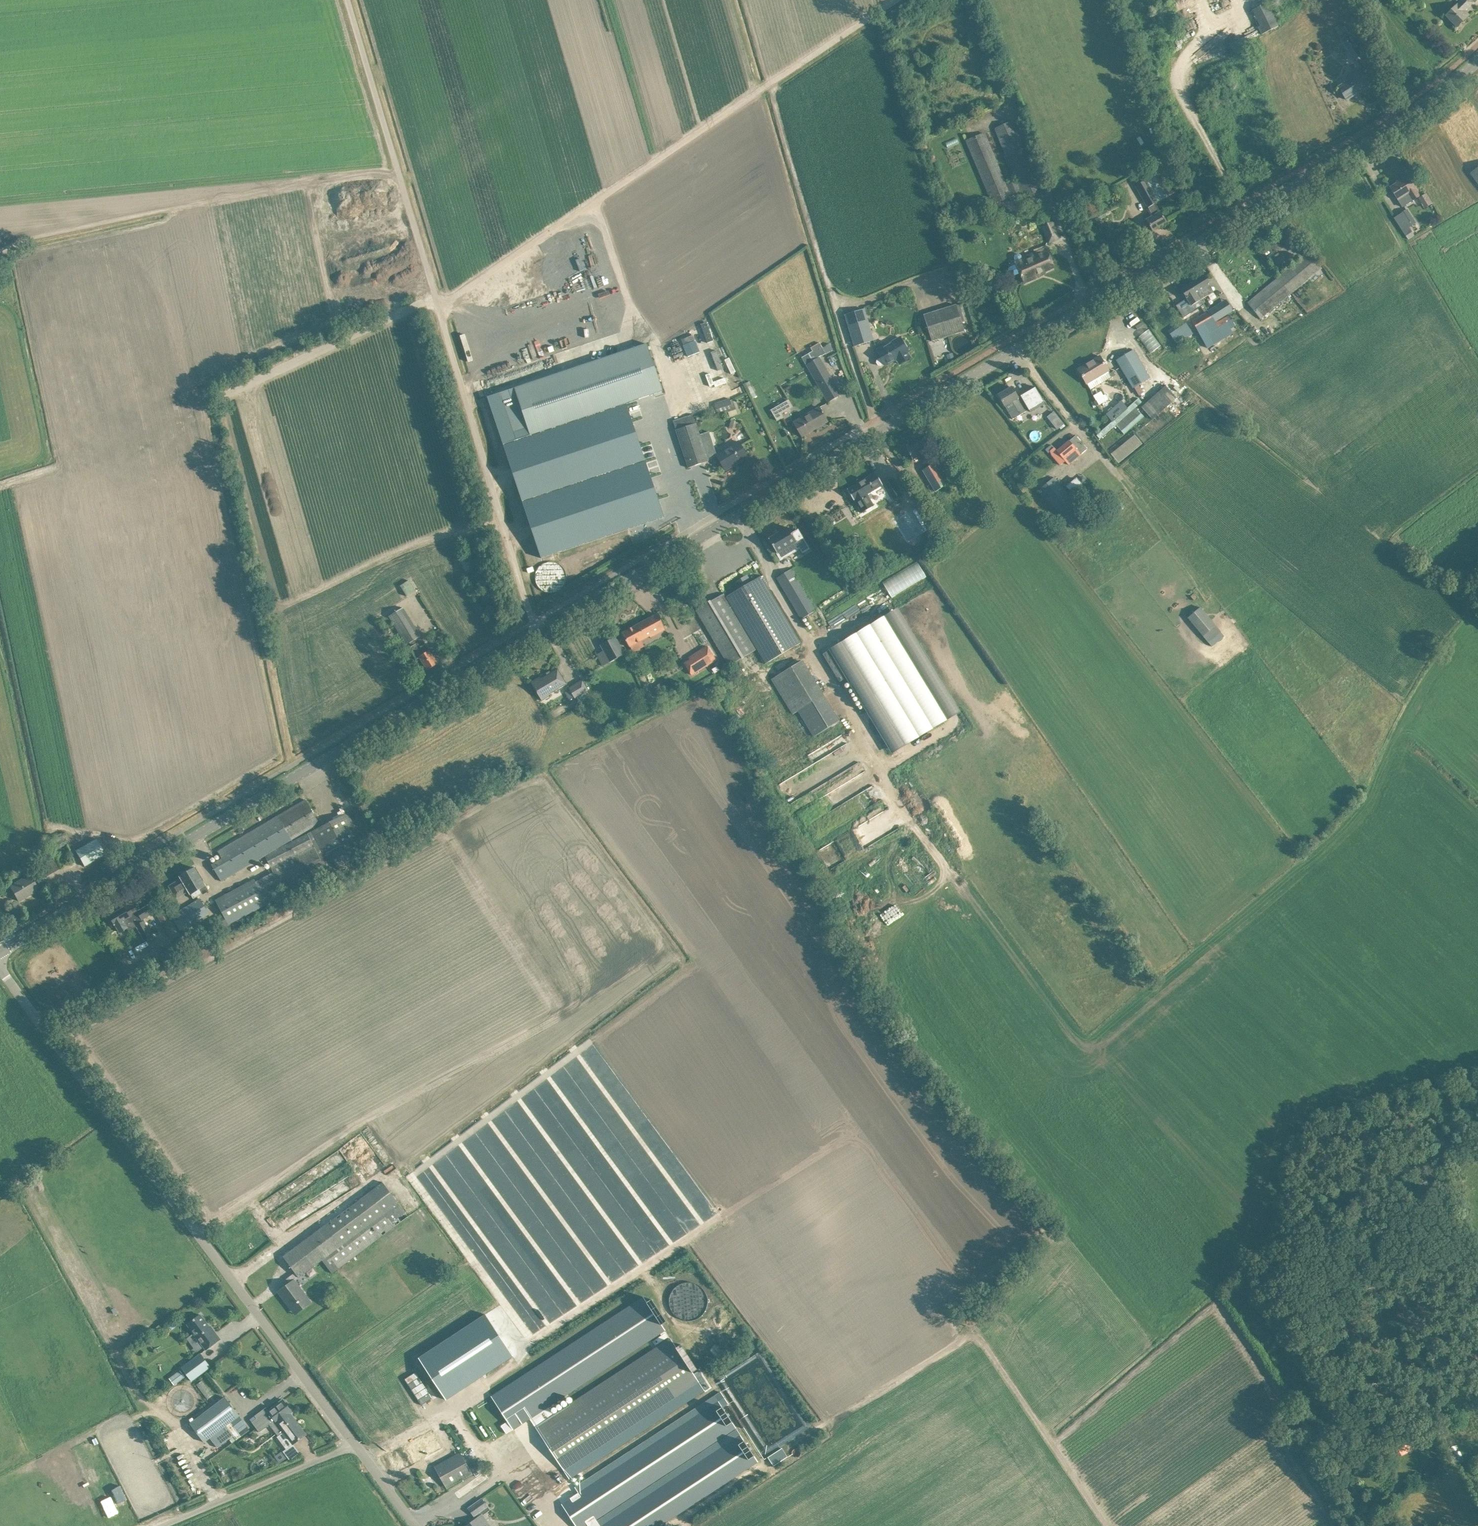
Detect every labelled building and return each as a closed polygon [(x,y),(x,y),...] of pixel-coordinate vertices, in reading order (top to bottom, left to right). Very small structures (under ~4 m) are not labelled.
[(1470,0),(1463,0),(1459,4),(1458,3),(1446,15),(1457,27),(1467,17),(1462,12),(1472,2),(1470,0)] [(1278,26),(1267,3),(1252,10),(1264,33),(1278,26)] [(1362,55),(1351,38),(1343,42),(1354,60),(1362,55)] [(1369,85),(1360,73),(1359,74),(1357,70),(1348,75),(1350,79),(1338,87),(1347,100),(1369,85)] [(966,141),(993,204),(1021,192),(1025,201),(1044,193),(1013,121),(994,129),(1017,181),(1007,185),(985,133),(968,140),(966,141)] [(1136,186),(1149,207),(1177,191),(1168,175),(1159,180),(1156,174),(1136,186)] [(1390,187),(1398,200),(1408,193),(1413,200),(1419,196),(1412,184),(1406,175),(1400,180),(1401,181),(1390,187)] [(1426,199),(1433,206),(1440,199),(1433,192),(1426,199)] [(1406,235),(1409,240),(1421,232),(1419,228),(1412,233),(1409,227),(1416,223),(1407,210),(1394,218),(1406,236),(1406,235)] [(1160,212),(1147,220),(1153,231),(1167,223),(1160,212)] [(1057,238),(1052,223),(1044,226),(1049,241),(1057,238)] [(803,229),(798,231),(803,245),(809,243),(803,229)] [(1010,266),(1009,271),(1010,274),(1014,276),(1020,273),(1024,282),(1038,277),(1037,274),(1054,267),(1046,249),(1023,258),(1021,255),(1018,254),(1016,255),(1015,257),(1016,261),(1015,262),(1016,264),(1010,266)] [(1247,303),(1260,319),(1322,268),(1309,252),(1288,269),(1285,265),(1275,273),(1279,277),(1247,303)] [(1189,284),(1192,289),(1195,294),(1196,293),(1200,300),(1214,292),(1209,285),(1210,285),(1204,275),(1189,284)] [(1195,294),(1192,289),(1189,284),(1181,289),(1194,310),(1203,305),(1200,300),(1196,293),(1195,294)] [(933,295),(926,297),(929,304),(935,301),(933,295)] [(1211,309),(1207,311),(1215,323),(1219,320),(1226,315),(1219,304),(1211,309)] [(965,331),(957,305),(924,315),(932,341),(965,331)] [(844,315),(855,347),(875,340),(864,309),(844,315)] [(1207,311),(1192,321),(1208,348),(1232,333),(1223,319),(1216,324),(1215,323),(1207,311)] [(1168,331),(1177,344),(1193,334),(1184,320),(1168,331)] [(690,338),(692,347),(704,343),(701,335),(690,338)] [(878,360),(877,363),(878,365),(881,366),(885,364),(886,365),(896,359),(899,364),(911,357),(907,352),(909,351),(903,343),(900,337),(877,351),(881,357),(878,360)] [(826,353),(820,342),(810,348),(812,351),(801,357),(828,403),(842,395),(820,357),(826,353)] [(500,393),(487,397),(541,558),(665,517),(627,404),(663,392),(653,362),(647,344),(640,346),(622,352),(515,388),(500,393)] [(1133,388),(1150,378),(1134,350),(1117,360),(1133,388)] [(737,371),(742,369),(737,354),(732,356),(737,371)] [(1090,390),(1112,377),(1100,356),(1078,369),(1090,390)] [(722,383),(734,378),(731,372),(720,377),(722,383)] [(1146,386),(1150,394),(1160,388),(1156,381),(1146,386)] [(1142,407),(1153,419),(1177,398),(1166,386),(1142,407)] [(1012,387),(998,395),(1003,404),(1005,406),(1012,418),(1019,414),(1029,409),(1031,412),(1045,404),(1035,387),(1021,395),(1018,397),(1012,387)] [(733,410),(730,398),(714,403),(717,415),(733,410)] [(1097,435),(1100,439),(1116,425),(1124,434),(1144,417),(1135,408),(1142,402),(1138,398),(1097,435)] [(1121,400),(1106,414),(1112,422),(1128,408),(1121,400)] [(794,422),(802,436),(828,422),(819,407),(794,422)] [(795,419),(799,413),(793,410),(790,416),(795,419)] [(1053,414),(1047,418),(1055,428),(1061,424),(1053,414)] [(708,461),(705,452),(693,415),(673,421),(689,468),(708,461)] [(731,421),(729,428),(736,430),(738,423),(731,421)] [(1118,450),(1126,460),(1150,441),(1141,431),(1118,450)] [(1087,449),(1077,436),(1076,435),(1057,451),(1052,444),(1045,450),(1048,453),(1048,452),(1060,465),(1065,460),(1069,464),(1087,449)] [(733,463),(747,455),(739,441),(716,455),(725,470),(734,465),(733,463)] [(923,461),(930,457),(927,451),(921,441),(907,449),(913,459),(920,455),(923,461)] [(934,463),(922,470),(935,492),(947,485),(934,463)] [(859,483),(848,490),(862,513),(874,505),(867,494),(883,484),(881,482),(876,473),(859,483)] [(1071,527),(1086,514),(1054,476),(1039,489),(1071,527)] [(884,483),(892,497),(900,492),(892,479),(884,483)] [(921,506),(914,510),(917,516),(924,512),(921,506)] [(982,518),(974,522),(981,533),(988,528),(982,518)] [(803,553),(809,549),(798,530),(792,533),(789,527),(769,539),(777,554),(778,553),(781,559),(780,559),(781,560),(800,548),(803,553)] [(801,619),(817,609),(791,569),(776,578),(801,619)] [(802,642),(763,575),(726,597),(724,593),(696,609),(729,666),(756,649),(766,664),(802,642)] [(403,607),(388,615),(406,644),(409,642),(420,635),(421,635),(403,607)] [(1200,607),(1187,617),(1202,636),(1215,626),(1211,620),(1200,607)] [(657,614),(622,633),(627,642),(629,647),(630,646),(641,641),(658,631),(659,633),(666,629),(662,623),(657,614)] [(624,654),(620,646),(615,637),(601,645),(610,662),(624,654)] [(412,646),(409,648),(411,651),(416,659),(420,657),(428,670),(438,664),(433,655),(426,644),(425,643),(419,647),(417,643),(412,646)] [(690,659),(683,663),(692,675),(717,659),(707,645),(689,658),(690,659)] [(831,649),(823,654),(840,682),(848,677),(831,649)] [(840,721),(803,660),(771,679),(793,714),(798,711),(813,736),(840,721)] [(724,668),(719,661),(715,664),(716,667),(712,669),(715,674),(724,668)] [(549,695),(567,684),(563,677),(558,668),(541,678),(540,677),(531,682),(536,691),(542,701),(550,697),(549,695)] [(582,679),(569,687),(570,689),(565,692),(570,700),(574,697),(575,698),(577,698),(579,702),(589,696),(587,692),(589,690),(582,679)] [(662,682),(658,685),(664,695),(668,693),(662,682)] [(789,723),(780,730),(786,738),(788,736),(793,742),(800,737),(789,723)] [(865,791),(861,780),(843,786),(847,797),(865,791)] [(320,823),(311,808),(306,800),(218,852),(222,858),(212,865),(222,881),(320,823)] [(224,914),(205,924),(211,934),(220,929),(224,937),(228,935),(224,927),(367,851),(348,813),(312,831),(265,856),(274,872),(255,882),(254,879),(216,900),(224,914)] [(61,842),(70,840),(68,831),(60,832),(61,842)] [(84,867),(105,855),(96,838),(75,850),(84,867)] [(50,855),(39,862),(46,876),(58,869),(50,855)] [(950,873),(960,867),(954,857),(944,862),(950,873)] [(182,879),(181,879),(169,886),(177,898),(189,891),(194,898),(199,895),(197,891),(206,886),(195,868),(193,869),(191,867),(186,871),(187,873),(181,876),(182,879)] [(38,889),(30,874),(10,886),(18,901),(38,889)] [(209,914),(199,898),(177,911),(187,927),(209,914)] [(110,916),(120,932),(127,928),(128,930),(130,930),(137,927),(145,941),(153,936),(144,919),(158,911),(153,903),(139,911),(137,908),(128,913),(124,907),(110,916)] [(18,904),(12,907),(20,922),(26,918),(18,904)] [(181,934),(174,924),(166,909),(157,914),(171,940),(181,934)] [(147,958),(156,953),(152,946),(143,952),(147,958)] [(290,1283),(279,1292),(288,1305),(291,1303),(298,1313),(306,1307),(311,1302),(295,1280),(322,1260),(340,1246),(325,1226),(292,1251),(283,1256),(295,1272),(286,1279),(290,1283)] [(643,1296),(491,1396),(508,1421),(501,1426),(506,1434),(514,1429),(514,1430),(531,1419),(544,1410),(549,1407),(660,1334),(661,1335),(652,1341),(655,1345),(668,1337),(665,1333),(664,1331),(666,1330),(662,1324),(666,1321),(652,1299),(647,1302),(643,1296)] [(188,1324),(206,1350),(220,1339),(211,1326),(210,1327),(200,1315),(188,1324)] [(482,1315),(416,1359),(444,1401),(510,1356),(482,1315)] [(544,1410),(531,1419),(536,1426),(535,1426),(564,1470),(570,1478),(704,1390),(699,1382),(698,1381),(693,1372),(697,1369),(681,1344),(676,1348),(670,1338),(554,1414),(549,1418),(544,1410)] [(182,1368),(192,1381),(211,1367),(201,1353),(182,1368)] [(180,1370),(169,1378),(174,1385),(186,1377),(180,1370)] [(209,1377),(204,1381),(214,1395),(219,1392),(209,1377)] [(562,1504),(576,1525),(588,1525),(597,1521),(596,1520),(736,1429),(722,1408),(729,1404),(721,1392),(575,1487),(579,1493),(562,1504)] [(226,1397),(190,1424),(204,1442),(216,1433),(226,1426),(239,1416),(226,1397)] [(266,1407),(250,1420),(259,1432),(270,1424),(278,1436),(287,1448),(293,1444),(305,1435),(298,1426),(299,1425),(291,1414),(293,1412),(283,1399),(269,1410),(268,1409),(266,1407)] [(588,1525),(661,1525),(758,1462),(736,1429),(597,1521),(588,1525)] [(422,1444),(428,1455),(446,1446),(442,1437),(431,1443),(430,1440),(422,1444)] [(1405,1446),(1407,1452),(1416,1448),(1414,1442),(1405,1446)] [(782,1448),(768,1457),(774,1466),(787,1457),(782,1448)] [(286,1458),(282,1452),(275,1456),(280,1463),(286,1458)] [(435,1467),(443,1482),(447,1489),(474,1474),(473,1472),(483,1467),(479,1461),(468,1468),(460,1453),(435,1467)] [(202,1493),(208,1490),(205,1482),(207,1481),(202,1469),(193,1473),(202,1493)] [(482,1499),(469,1508),(475,1516),(477,1519),(482,1515),(489,1509),(487,1507),(482,1499)] [(467,1525),(490,1525),(482,1515),(477,1519),(471,1523),(467,1525)]
